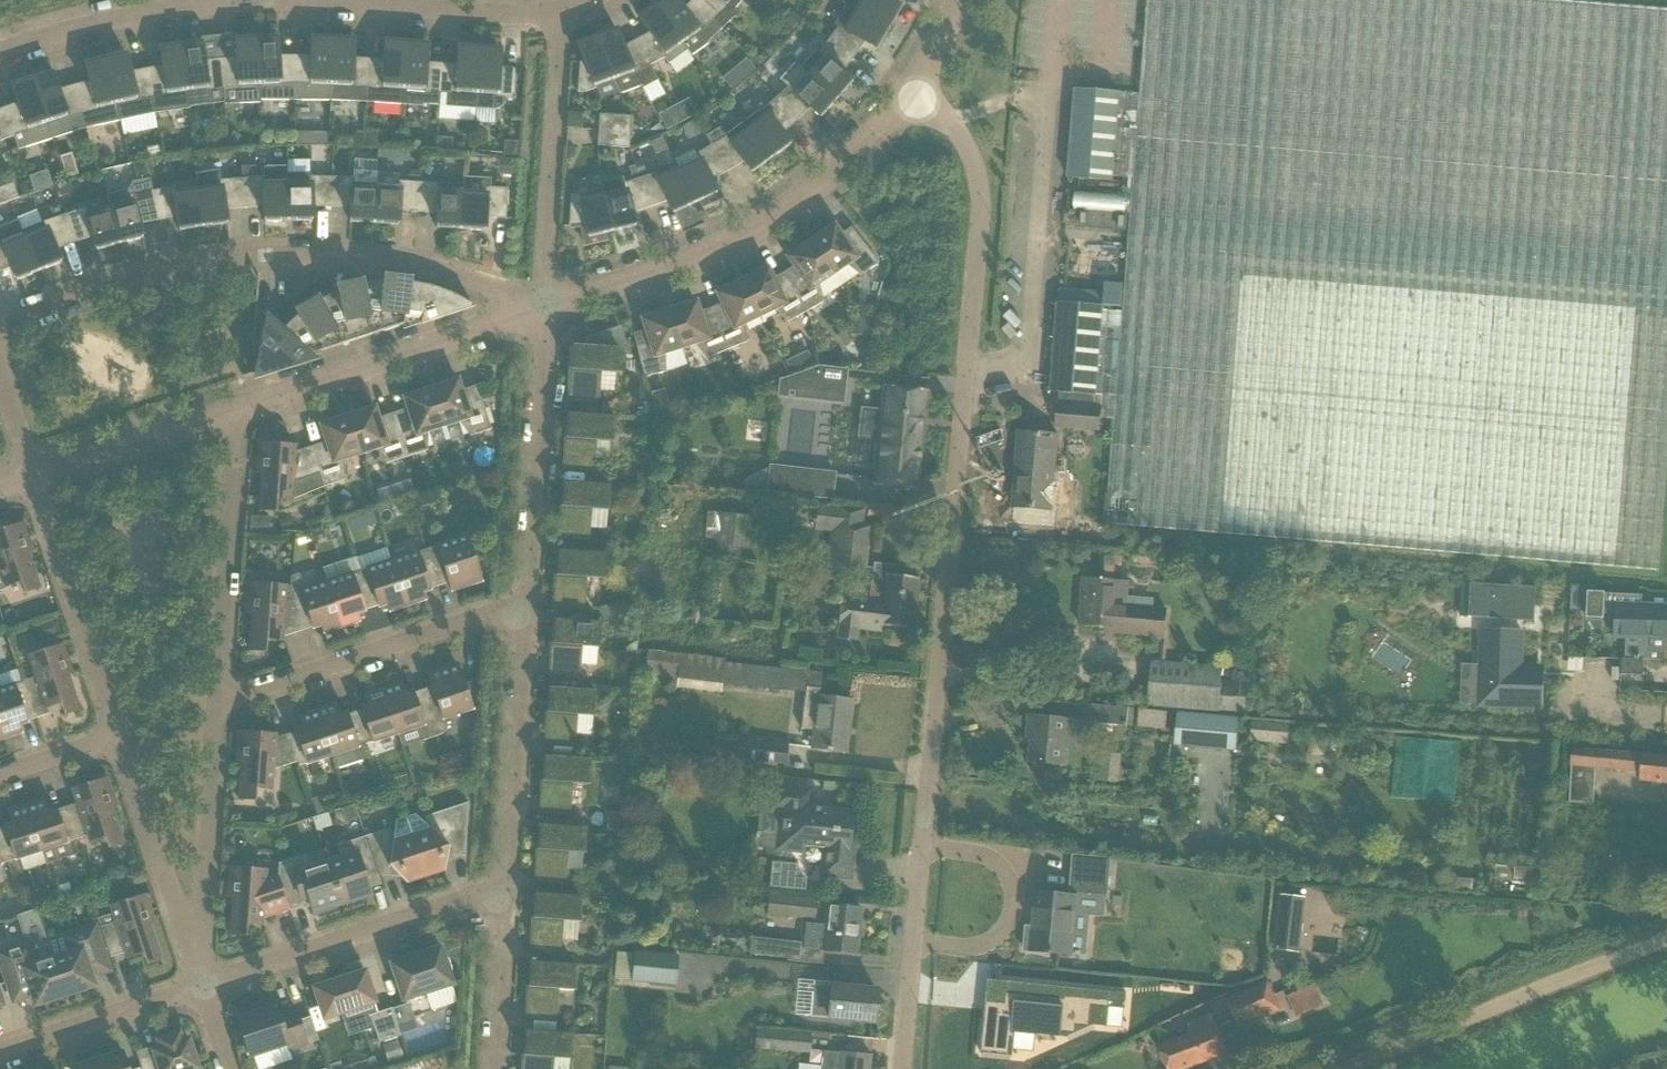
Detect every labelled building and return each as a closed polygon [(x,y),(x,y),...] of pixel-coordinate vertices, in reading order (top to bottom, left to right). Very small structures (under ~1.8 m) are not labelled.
[(695,0),(692,0),(685,6),(682,8),(677,0),(664,0),(656,6),(682,43),(687,50),(691,56),(708,44),(707,42),(722,28),(695,0)] [(722,28),(737,14),(734,10),(741,0),(695,0),(722,28)] [(889,0),(842,0),(842,1),(846,4),(851,7),(857,10),(888,29),(901,8),(889,1),(889,0)] [(1666,479),(1666,10),(1551,0),(1148,0),(1140,94),(1074,89),(1068,178),(1133,183),(1123,313),(1102,311),(1104,294),(1059,290),(1051,391),(1065,392),(1096,395),(1096,394),(1106,395),(1117,395),(1106,524),(1230,534),(1515,559),(1660,571),(1666,479)] [(876,49),(888,29),(857,10),(851,7),(846,4),(834,23),(839,26),(828,39),(853,58),(864,42),(876,49)] [(664,58),(668,65),(687,50),(682,43),(656,6),(639,18),(649,32),(646,34),(636,40),(650,66),(664,58)] [(657,81),(649,66),(650,66),(636,40),(626,45),(623,46),(617,30),(597,37),(613,80),(620,94),(641,85),(643,88),(657,81)] [(585,92),(594,89),(593,87),(613,80),(597,37),(578,45),(584,61),(579,62),(577,92),(585,92)] [(278,39),(257,40),(260,102),(262,102),(261,100),(295,100),(295,86),(295,56),(284,55),(279,56),(278,39)] [(331,85),(333,40),(312,39),(312,56),(306,56),(295,56),(295,86),(295,100),(331,100),(331,86),(331,85)] [(842,73),(853,58),(828,39),(818,53),(815,51),(800,68),(809,75),(836,100),(852,82),(842,73)] [(221,59),(223,89),(240,88),(241,103),(260,102),(257,40),(236,41),(237,58),(221,59)] [(331,100),(367,102),(367,89),(369,59),(353,58),(354,41),(333,40),(331,85),(331,86),(331,100)] [(367,102),(402,104),(406,44),(386,42),(384,60),(369,59),(367,89),(367,102)] [(202,44),(181,46),(187,91),(189,107),(208,105),(207,90),(223,89),(221,59),(209,60),(204,61),(202,44)] [(402,104),(423,106),(423,103),(439,105),(440,93),(442,63),(426,62),(427,45),(406,44),(402,104)] [(157,67),(147,69),(152,98),(152,99),(155,114),(190,109),(189,107),(187,91),(181,46),(161,49),(163,66),(157,67)] [(440,93),(446,94),(446,106),(476,108),(480,49),(459,48),(458,65),(442,63),(440,93)] [(476,108),(496,109),(499,108),(503,104),(505,101),(505,98),(514,99),(516,69),(499,67),(500,50),(480,49),(476,108)] [(120,120),(155,114),(152,99),(152,98),(147,69),(136,71),(130,72),(127,55),(106,60),(116,104),(120,120)] [(751,57),(724,74),(731,86),(758,69),(751,57)] [(116,104),(106,60),(86,64),(90,81),(85,82),(74,85),(86,128),(120,120),(116,104)] [(836,100),(809,75),(800,68),(795,63),(780,80),(788,87),(775,98),(796,121),(810,108),(820,117),(836,100)] [(52,138),(86,128),(74,85),(63,88),(58,90),(53,73),(33,80),(52,138)] [(52,138),(33,80),(13,86),(19,102),(13,104),(3,108),(14,136),(19,150),(52,138)] [(668,128),(699,114),(691,97),(660,111),(668,128)] [(782,134),(796,121),(775,98),(762,110),(745,122),(750,129),(749,130),(771,159),(790,145),(782,134)] [(14,136),(3,108),(0,109),(0,141),(14,136)] [(599,114),(598,129),(630,131),(631,117),(599,114)] [(771,159),(749,130),(750,129),(745,122),(726,136),(719,127),(705,136),(711,145),(727,171),(743,162),(751,173),(771,159)] [(629,148),(630,131),(598,129),(597,146),(629,148)] [(437,137),(436,152),(451,153),(452,138),(437,137)] [(711,181),(727,171),(711,145),(696,154),(700,162),(680,171),(695,203),(700,201),(703,207),(722,198),(716,184),(713,185),(711,181)] [(264,177),(242,179),(244,208),(264,207),(264,221),(288,221),(288,185),(287,168),(264,168),(264,177)] [(219,180),(218,171),(196,174),(198,192),(203,227),(227,224),(225,210),(244,208),(242,179),(219,180)] [(374,224),(376,188),(377,172),(354,171),(353,178),(332,177),(331,207),(351,208),(350,222),(374,224)] [(695,203),(680,171),(659,180),(656,173),(639,178),(649,207),(667,201),(673,213),(695,203)] [(331,207),(332,177),(310,176),(310,173),(287,174),(288,185),(288,221),(312,221),(312,207),(331,207)] [(463,194),(460,230),(484,231),(485,217),(506,219),(508,189),(487,187),(488,183),(482,183),(475,178),(464,177),(463,185),(463,194)] [(631,214),(649,207),(639,178),(623,184),(622,177),(602,182),(603,190),(603,197),(611,232),(635,227),(631,214)] [(139,224),(158,220),(152,191),(149,178),(133,182),(129,189),(107,195),(111,209),(110,209),(120,244),(143,238),(139,224)] [(399,211),(418,213),(420,182),(399,181),(399,189),(376,188),(374,224),(398,225),(399,211)] [(463,185),(462,185),(420,182),(418,213),(438,214),(437,228),(460,230),(463,185)] [(19,198),(13,183),(0,188),(0,205),(19,198)] [(203,227),(198,192),(176,195),(175,186),(152,191),(158,220),(178,216),(180,231),(203,227)] [(603,197),(603,190),(579,194),(571,195),(569,226),(580,225),(585,245),(607,240),(605,234),(611,232),(603,197)] [(120,244),(110,209),(89,215),(86,207),(65,215),(74,243),(93,237),(96,250),(120,244)] [(1077,227),(1128,231),(1129,215),(1078,211),(1077,227)] [(1076,224),(1076,213),(1065,212),(1065,223),(1076,224)] [(43,222),(22,231),(39,271),(61,263),(56,249),(74,243),(65,215),(43,222)] [(1,227),(0,230),(0,239),(0,272),(12,268),(17,280),(39,271),(22,231),(18,220),(1,227)] [(834,226),(820,236),(811,241),(833,273),(846,264),(862,276),(879,262),(851,227),(840,235),(834,226)] [(833,273),(811,241),(788,257),(794,266),(783,273),(806,312),(825,301),(819,283),(833,273)] [(806,312),(783,273),(773,278),(768,269),(743,281),(760,316),(774,308),(788,322),(806,312)] [(408,282),(409,282),(409,279),(385,277),(384,281),(362,284),(361,284),(372,335),(404,324),(405,318),(404,318),(408,282)] [(760,316),(743,281),(718,293),(722,303),(711,308),(728,350),(748,342),(745,323),(760,316)] [(361,284),(362,284),(362,282),(337,287),(338,291),(318,301),(343,345),(372,335),(361,284)] [(432,286),(409,282),(404,318),(405,318),(421,323),(420,324),(421,325),(473,307),(473,306),(473,305),(454,294),(432,286)] [(1108,283),(1105,306),(1121,308),(1124,285),(1108,283)] [(318,301),(317,299),(296,311),(298,315),(282,330),(282,331),(309,356),(310,355),(343,345),(318,301)] [(728,350),(711,308),(699,312),(696,302),(669,311),(682,348),(697,343),(709,358),(728,350)] [(682,348),(669,311),(643,320),(646,330),(633,334),(645,377),(666,372),(666,353),(682,348)] [(254,324),(252,345),(254,345),(254,344),(262,345),(258,363),(256,371),(256,373),(255,378),(256,379),(314,360),(314,359),(310,355),(309,356),(282,331),(282,330),(262,313),(260,324),(255,324),(254,324)] [(573,345),(569,401),(597,403),(599,370),(616,371),(618,351),(625,352),(618,331),(582,342),(582,346),(573,345)] [(780,380),(778,397),(788,398),(788,393),(793,394),(792,399),(843,404),(847,370),(819,367),(780,380)] [(458,381),(441,386),(431,389),(443,426),(459,421),(470,436),(491,429),(477,385),(461,391),(458,381)] [(861,411),(858,435),(879,438),(873,484),(917,489),(928,390),(885,385),(881,414),(861,411)] [(443,426),(431,389),(405,398),(408,408),(393,413),(407,457),(428,450),(428,431),(443,426)] [(1103,429),(1106,395),(1096,394),(1096,395),(1065,392),(1063,406),(1062,406),(1061,426),(1103,429)] [(407,457),(393,413),(378,418),(374,408),(348,417),(360,453),(375,448),(387,463),(407,457)] [(593,472),(593,460),(595,440),(612,442),(614,417),(568,414),(564,470),(593,472)] [(360,453),(348,417),(321,426),(327,441),(311,447),(320,474),(319,475),(323,487),(344,480),(345,458),(360,453)] [(1058,434),(1025,431),(1023,464),(1018,464),(1016,506),(1053,508),(1054,504),(1070,505),(1071,482),(1055,481),(1058,434)] [(265,441),(261,498),(292,500),(323,487),(319,475),(320,474),(311,447),(295,452),(295,446),(265,444),(266,441),(265,441)] [(806,496),(809,470),(770,465),(769,469),(767,491),(806,496)] [(745,481),(744,490),(766,492),(767,491),(769,469),(745,480),(745,481)] [(609,486),(585,484),(563,483),(559,538),(588,540),(589,528),(591,509),(607,510),(609,486)] [(870,549),(873,525),(860,523),(862,506),(836,503),(828,569),(863,574),(866,548),(870,549)] [(882,517),(881,527),(909,531),(912,509),(871,504),(869,515),(882,517)] [(718,512),(713,558),(739,561),(740,547),(744,515),(718,512)] [(7,589),(6,586),(35,576),(18,522),(17,523),(18,525),(0,531),(0,591),(7,589)] [(437,546),(425,550),(436,586),(449,582),(452,591),(481,581),(466,536),(437,545),(437,546)] [(429,589),(436,586),(425,550),(418,552),(417,552),(392,560),(407,606),(424,600),(422,592),(430,590),(429,589)] [(604,554),(580,553),(558,551),(554,607),(583,609),(584,597),(586,578),(602,579),(604,554)] [(407,606),(392,560),(367,569),(359,571),(371,607),(379,605),(379,606),(387,604),(390,611),(407,606)] [(911,629),(917,578),(906,577),(907,568),(874,564),(870,600),(842,597),(838,626),(839,627),(838,638),(855,640),(857,629),(880,631),(881,626),(911,629)] [(364,610),(371,607),(359,571),(352,574),(326,582),(341,627),(358,622),(356,614),(364,611),(364,610)] [(341,627),(326,582),(303,589),(299,574),(291,576),(290,583),(291,587),(292,587),(305,629),(313,627),(313,628),(322,625),(324,633),(341,627)] [(1085,578),(1081,623),(1117,626),(1116,632),(1154,635),(1154,633),(1167,634),(1169,604),(1155,603),(1155,609),(1129,607),(1131,581),(1085,578)] [(255,582),(251,638),(266,639),(282,640),(282,637),(305,629),(292,587),(291,587),(256,585),(256,582),(255,582)] [(1534,621),(1536,587),(1471,584),(1469,617),(1534,621)] [(1651,659),(1652,607),(1639,606),(1640,597),(1642,597),(1642,599),(1643,599),(1643,595),(1584,593),(1584,588),(1585,589),(1585,587),(1573,586),(1572,611),(1587,611),(1586,618),(1604,619),(1604,612),(1615,613),(1613,639),(1625,640),(1624,659),(1644,659),(1649,659),(1651,659)] [(1652,607),(1651,659),(1666,660),(1666,608),(1652,607)] [(620,609),(619,624),(637,626),(638,610),(620,609)] [(596,666),(598,647),(599,623),(554,620),(550,676),(578,678),(579,665),(580,665),(580,664),(596,666)] [(1482,630),(1480,705),(1536,707),(1543,707),(1544,667),(1537,667),(1521,667),(1522,631),(1482,630)] [(35,677),(23,681),(35,718),(49,714),(47,707),(61,703),(75,698),(58,644),(57,644),(58,647),(36,654),(29,656),(35,677)] [(1643,676),(1644,659),(1624,659),(1622,658),(1621,675),(1643,676)] [(698,660),(696,682),(788,691),(791,670),(698,660)] [(1222,667),(1151,661),(1148,706),(1246,714),(1249,674),(1233,672),(1232,683),(1221,682),(1222,667)] [(432,686),(420,690),(435,737),(443,734),(448,727),(445,718),(472,709),(457,664),(428,674),(432,686)] [(796,745),(796,747),(846,752),(852,700),(841,699),(844,676),(807,671),(800,730),(814,731),(812,747),(796,745)] [(35,718),(23,681),(22,681),(23,682),(15,685),(15,684),(0,689),(0,726),(4,738),(21,733),(19,725),(27,723),(26,721),(35,718)] [(435,737),(420,690),(413,693),(412,692),(404,694),(400,683),(383,688),(398,734),(420,727),(424,740),(435,737)] [(398,734),(383,688),(366,694),(370,706),(361,708),(362,710),(354,712),(365,744),(372,742),(373,742),(398,734)] [(574,734),(576,715),(592,716),(593,716),(595,692),(571,690),(549,688),(545,744),(573,746),(574,734)] [(365,744),(354,712),(347,714),(347,713),(338,716),(334,704),(317,710),(333,757),(332,757),(335,769),(369,759),(365,744)] [(1086,723),(1129,727),(1131,708),(1088,704),(1086,723)] [(1143,725),(1171,728),(1172,711),(1144,709),(1143,725)] [(333,757),(317,710),(300,716),(304,727),(296,730),(296,731),(289,734),(298,761),(297,762),(299,766),(307,763),(307,764),(332,755),(332,757),(333,757)] [(1179,712),(1176,745),(1235,750),(1238,717),(1179,712)] [(1031,761),(1046,763),(1080,766),(1084,723),(1030,718),(1029,732),(1033,732),(1031,761)] [(1258,741),(1295,741),(1295,720),(1258,720),(1258,741)] [(245,730),(241,787),(256,788),(263,788),(272,789),(273,769),(297,762),(298,761),(289,734),(275,738),(276,735),(245,733),(246,730),(245,730)] [(738,739),(736,759),(785,765),(787,745),(758,742),(738,739)] [(1571,767),(1595,769),(1627,772),(1643,773),(1642,780),(1666,782),(1666,757),(1637,755),(1591,751),(1571,750),(1571,767)] [(544,757),(541,800),(540,813),(569,815),(570,802),(572,783),(588,784),(590,760),(544,757)] [(1096,762),(1095,781),(1120,782),(1120,779),(1123,779),(1124,772),(1120,771),(1121,763),(1096,762)] [(77,803),(64,808),(74,840),(87,835),(89,841),(98,838),(105,836),(119,832),(102,781),(101,778),(101,781),(75,790),(73,790),(77,803)] [(1570,782),(1569,802),(1594,803),(1594,783),(1570,782)] [(810,803),(809,803),(810,791),(774,788),(773,802),(770,802),(770,810),(779,816),(776,849),(805,852),(805,847),(823,848),(820,876),(850,879),(853,846),(848,846),(851,812),(809,808),(810,803)] [(74,840),(64,808),(56,810),(55,809),(47,811),(44,800),(26,806),(41,851),(46,865),(79,854),(74,840)] [(416,814),(406,817),(425,877),(444,870),(447,855),(464,856),(468,802),(426,816),(425,823),(416,814)] [(26,806),(9,811),(13,823),(5,825),(5,827),(0,829),(0,838),(8,862),(16,859),(16,860),(41,851),(26,806)] [(425,877),(406,817),(396,820),(394,833),(389,828),(366,836),(379,876),(394,871),(406,883),(425,877)] [(585,829),(562,827),(539,826),(536,881),(564,883),(565,871),(566,871),(567,852),(584,853),(585,829)] [(342,857),(327,862),(341,905),(347,903),(348,907),(365,901),(363,897),(371,895),(366,880),(379,876),(366,836),(338,845),(342,857)] [(629,855),(628,872),(645,873),(646,856),(629,855)] [(279,863),(278,876),(287,904),(289,903),(288,902),(301,898),(303,904),(303,906),(310,904),(314,914),(319,912),(320,916),(336,911),(335,907),(341,905),(327,862),(309,868),(307,862),(298,857),(279,863)] [(235,866),(231,922),(246,923),(263,924),(263,911),(287,904),(278,876),(265,880),(266,871),(258,870),(236,869),(236,866),(235,866)] [(1074,872),(1073,891),(1110,895),(1112,876),(1074,872)] [(116,922),(100,927),(103,936),(110,957),(126,952),(128,958),(143,953),(158,948),(140,894),(139,895),(140,897),(119,904),(111,907),(116,922)] [(560,939),(562,920),(579,921),(580,897),(557,896),(535,894),(531,950),(538,950),(559,952),(560,939)] [(1038,894),(1035,928),(1028,928),(1026,951),(1037,952),(1037,951),(1072,955),(1077,897),(1038,894)] [(815,902),(788,899),(769,896),(767,914),(813,919),(815,902)] [(1282,896),(1276,949),(1298,952),(1304,899),(1282,896)] [(806,925),(803,949),(855,955),(860,910),(827,906),(825,927),(806,925)] [(0,952),(0,962),(7,983),(20,979),(23,988),(28,991),(30,990),(35,1005),(36,1005),(48,1001),(50,1002),(60,999),(61,997),(65,996),(53,959),(52,959),(47,942),(36,910),(19,915),(28,943),(0,952)] [(63,936),(47,942),(52,959),(53,959),(65,996),(69,994),(71,996),(81,993),(82,990),(95,986),(90,971),(92,970),(94,965),(91,956),(104,952),(97,931),(95,926),(63,936)] [(723,940),(736,941),(737,943),(742,944),(745,941),(746,937),(743,933),(739,933),(736,935),(724,933),(719,930),(713,932),(712,938),(717,942),(723,940)] [(752,939),(750,954),(787,959),(789,944),(752,939)] [(390,963),(403,1001),(453,984),(449,973),(451,969),(448,960),(444,958),(441,947),(390,963)] [(633,953),(631,981),(674,985),(677,957),(633,953)] [(526,1019),(555,1020),(557,989),(574,990),(576,966),(530,963),(526,1019)] [(375,1002),(372,993),(365,972),(314,988),(324,1018),(375,1002)] [(983,1032),(981,1053),(1013,1056),(1016,1032),(1067,1038),(1094,1025),(1107,1027),(1110,1007),(1126,1008),(1127,994),(988,980),(985,1010),(993,1011),(990,1033),(983,1032)] [(1228,1001),(1229,1005),(1238,1025),(1263,1014),(1264,1018),(1280,1010),(1268,983),(1228,1001)] [(1322,1006),(1313,985),(1289,996),(1298,1016),(1322,1006)] [(876,991),(840,988),(814,986),(811,1017),(873,1022),(876,991)] [(257,1007),(254,1008),(255,1012),(237,1018),(250,1058),(286,1046),(288,1051),(308,1045),(307,1043),(300,1021),(295,1006),(278,1012),(276,1005),(274,1005),(273,1002),(269,1003),(271,1007),(258,1011),(257,1007)] [(392,1009),(400,1034),(415,1029),(407,1004),(392,1009)] [(400,1034),(392,1009),(392,1008),(370,1015),(379,1043),(401,1036),(400,1034)] [(1214,1028),(1210,1016),(1188,1024),(1193,1036),(1162,1048),(1170,1068),(1181,1068),(1226,1052),(1216,1027),(1214,1028)] [(310,1018),(300,1021),(307,1043),(318,1039),(310,1018)] [(811,1035),(757,1030),(755,1050),(810,1054),(811,1035)] [(553,1057),(569,1059),(571,1034),(525,1031),(523,1068),(552,1068),(553,1057)] [(137,1056),(141,1068),(196,1068),(198,1068),(198,1067),(189,1039),(182,1041),(179,1033),(157,1040),(160,1049),(137,1056)] [(123,1051),(105,1057),(105,1059),(95,1063),(94,1061),(76,1067),(76,1068),(128,1068),(123,1051)] [(823,1053),(822,1067),(798,1065),(798,1068),(868,1068),(870,1057),(823,1053)]
